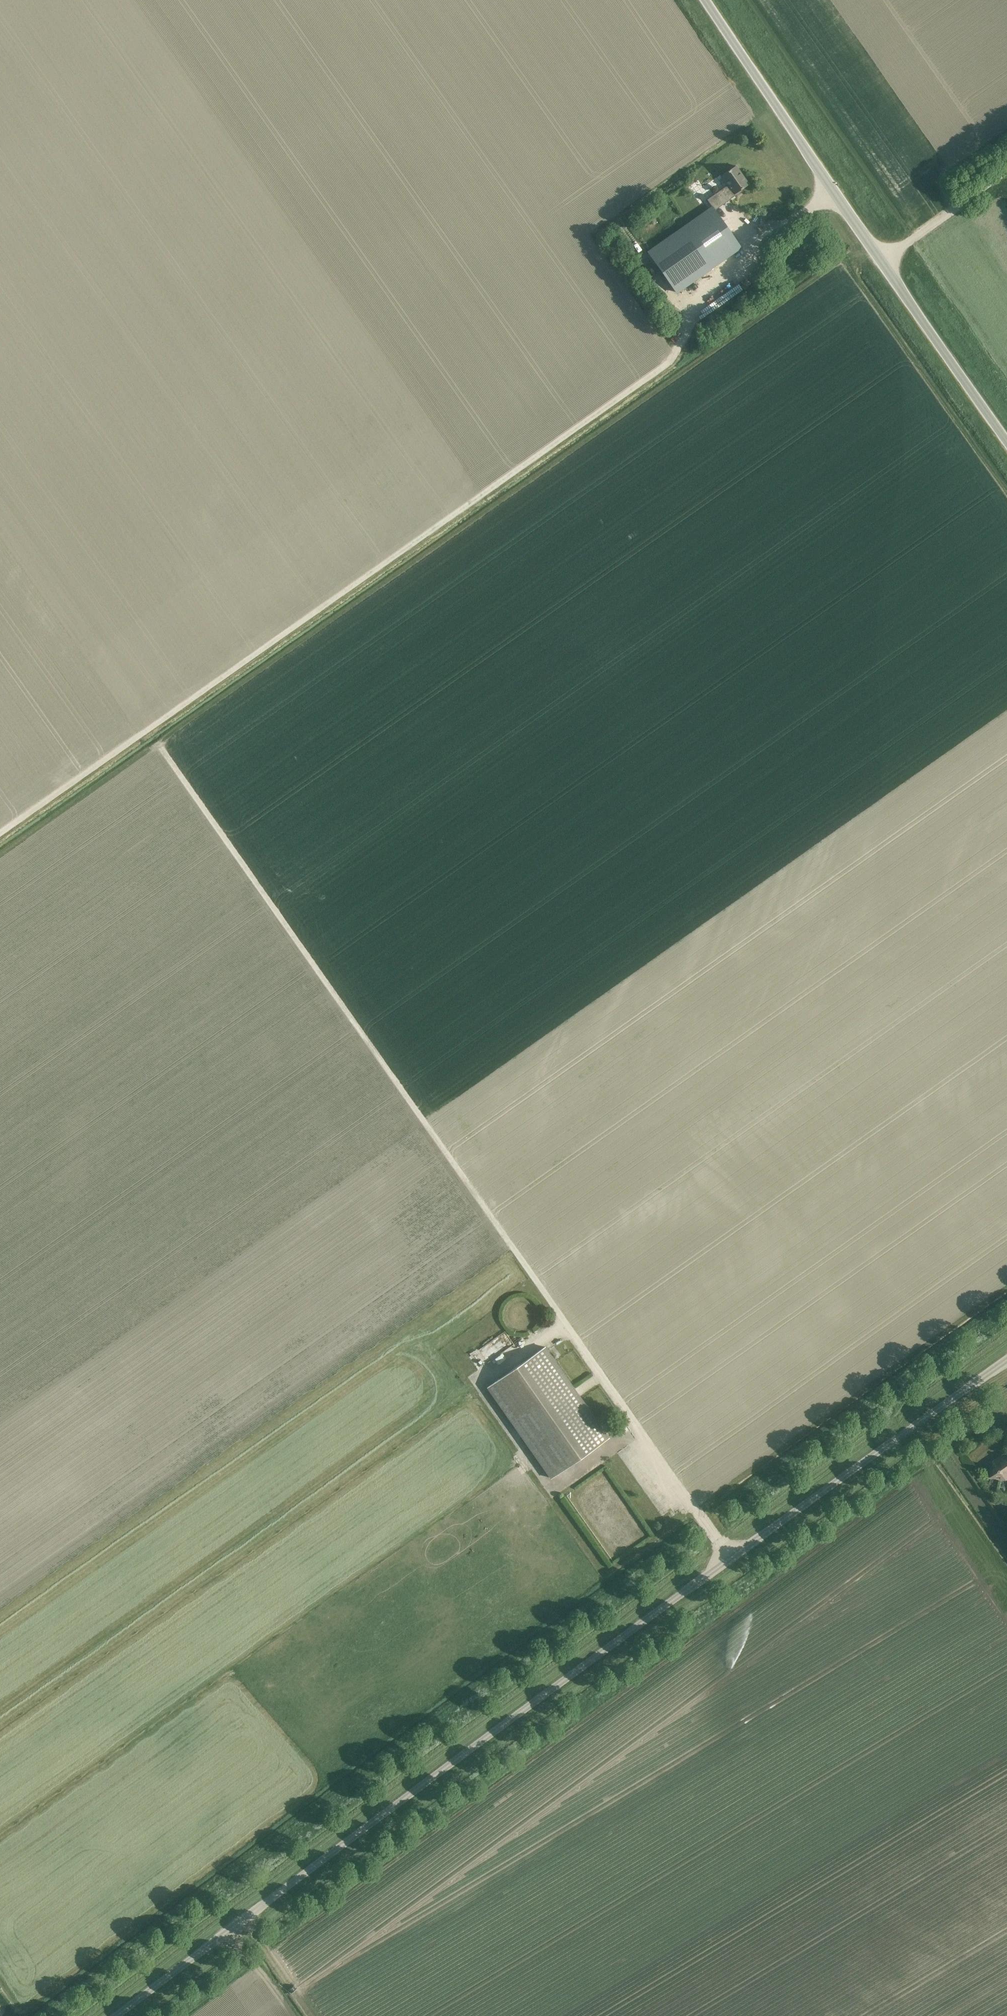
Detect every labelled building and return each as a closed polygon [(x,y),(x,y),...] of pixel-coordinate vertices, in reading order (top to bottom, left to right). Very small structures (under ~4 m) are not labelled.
[(721,176),(728,185),(707,200),(712,208),(715,211),(737,195),(736,194),(749,185),(736,166),(721,176)] [(740,248),(715,211),(712,208),(648,253),(677,293),(740,248)] [(623,230),(629,240),(634,237),(628,227),(623,230)] [(487,1342),(479,1349),(487,1357),(495,1350),(487,1342)] [(609,1438),(545,1347),(488,1387),(551,1478),(609,1438)] [(995,1460),(993,1462),(990,1477),(1003,1479),(1006,1477),(1006,1456),(1000,1461),(995,1460)]
